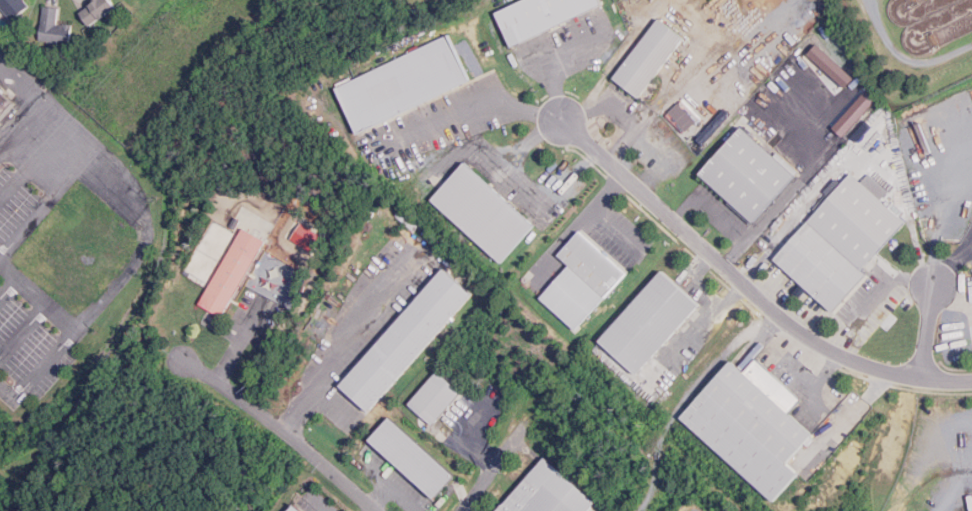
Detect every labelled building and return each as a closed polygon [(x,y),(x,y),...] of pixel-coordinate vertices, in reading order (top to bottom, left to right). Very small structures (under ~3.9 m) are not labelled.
[(13,20),(31,4),(28,0),(0,0),(0,6),(13,20)] [(112,0),(97,0),(80,12),(90,25),(117,6),(112,0)] [(497,14),(526,0),(603,0),(605,4),(513,48),(497,14)] [(71,43),(72,25),(58,24),(59,7),(43,6),(41,41),(71,43)] [(686,38),(640,98),(615,78),(660,19),(686,38)] [(471,81),(359,134),(337,89),(449,35),(471,81)] [(10,94),(13,92),(0,81),(0,96),(10,94)] [(16,105),(0,122),(0,91),(16,105)] [(802,172),(756,223),(703,175),(745,128),(776,156),(780,152),(802,172)] [(537,227),(504,264),(433,200),(466,163),(537,227)] [(907,223),(865,270),(810,221),(831,197),(825,192),(838,177),(845,183),(853,174),(863,183),(871,175),(889,191),(881,200),(907,223)] [(869,276),(835,312),(775,259),(809,222),(869,276)] [(266,240),(223,318),(200,305),(244,228),(266,240)] [(577,329),(543,298),(571,267),(559,256),(581,232),(627,274),(577,329)] [(291,267),(264,251),(249,278),(282,296),(289,283),(284,280),(291,267)] [(476,294),(371,411),(342,386),(447,269),(476,294)] [(704,306),(640,376),(602,341),(666,272),(704,306)] [(775,502),(682,416),(736,357),(748,368),(759,355),(804,396),(791,411),(814,432),(789,460),(802,472),(775,502)] [(411,404),(440,370),(464,390),(435,424),(411,404)] [(435,498),(371,439),(393,415),(457,474),(435,498)] [(599,500),(589,510),(498,510),(548,455),(599,500)] [(297,502),(307,510),(289,510),(297,502)]
